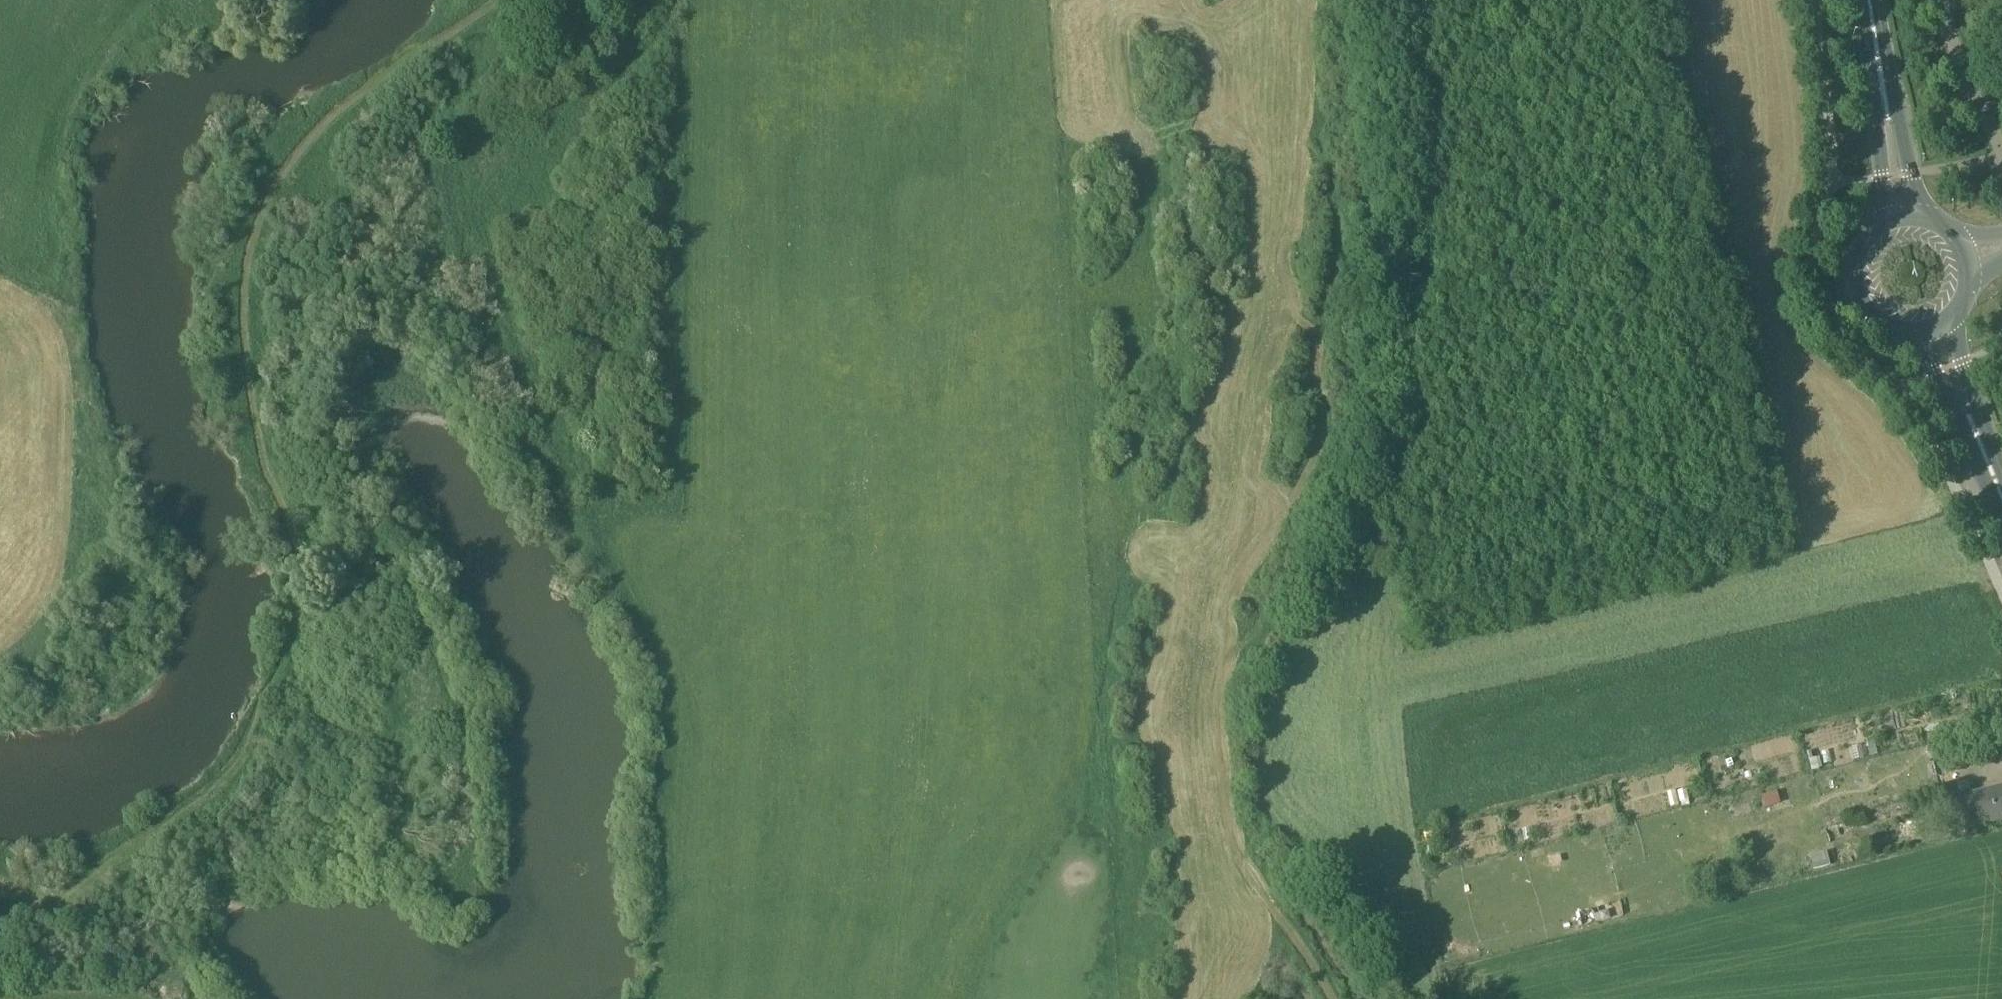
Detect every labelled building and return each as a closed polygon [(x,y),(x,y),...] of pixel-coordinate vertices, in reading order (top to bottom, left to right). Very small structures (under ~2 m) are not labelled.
[(1974,795),(1978,809),(1962,813),(1966,829),(1981,825),(1982,827),(2001,822),(2001,788),(1974,795)] [(1810,857),(1814,870),(1830,865),(1827,853),(1827,852),(1810,857)]
